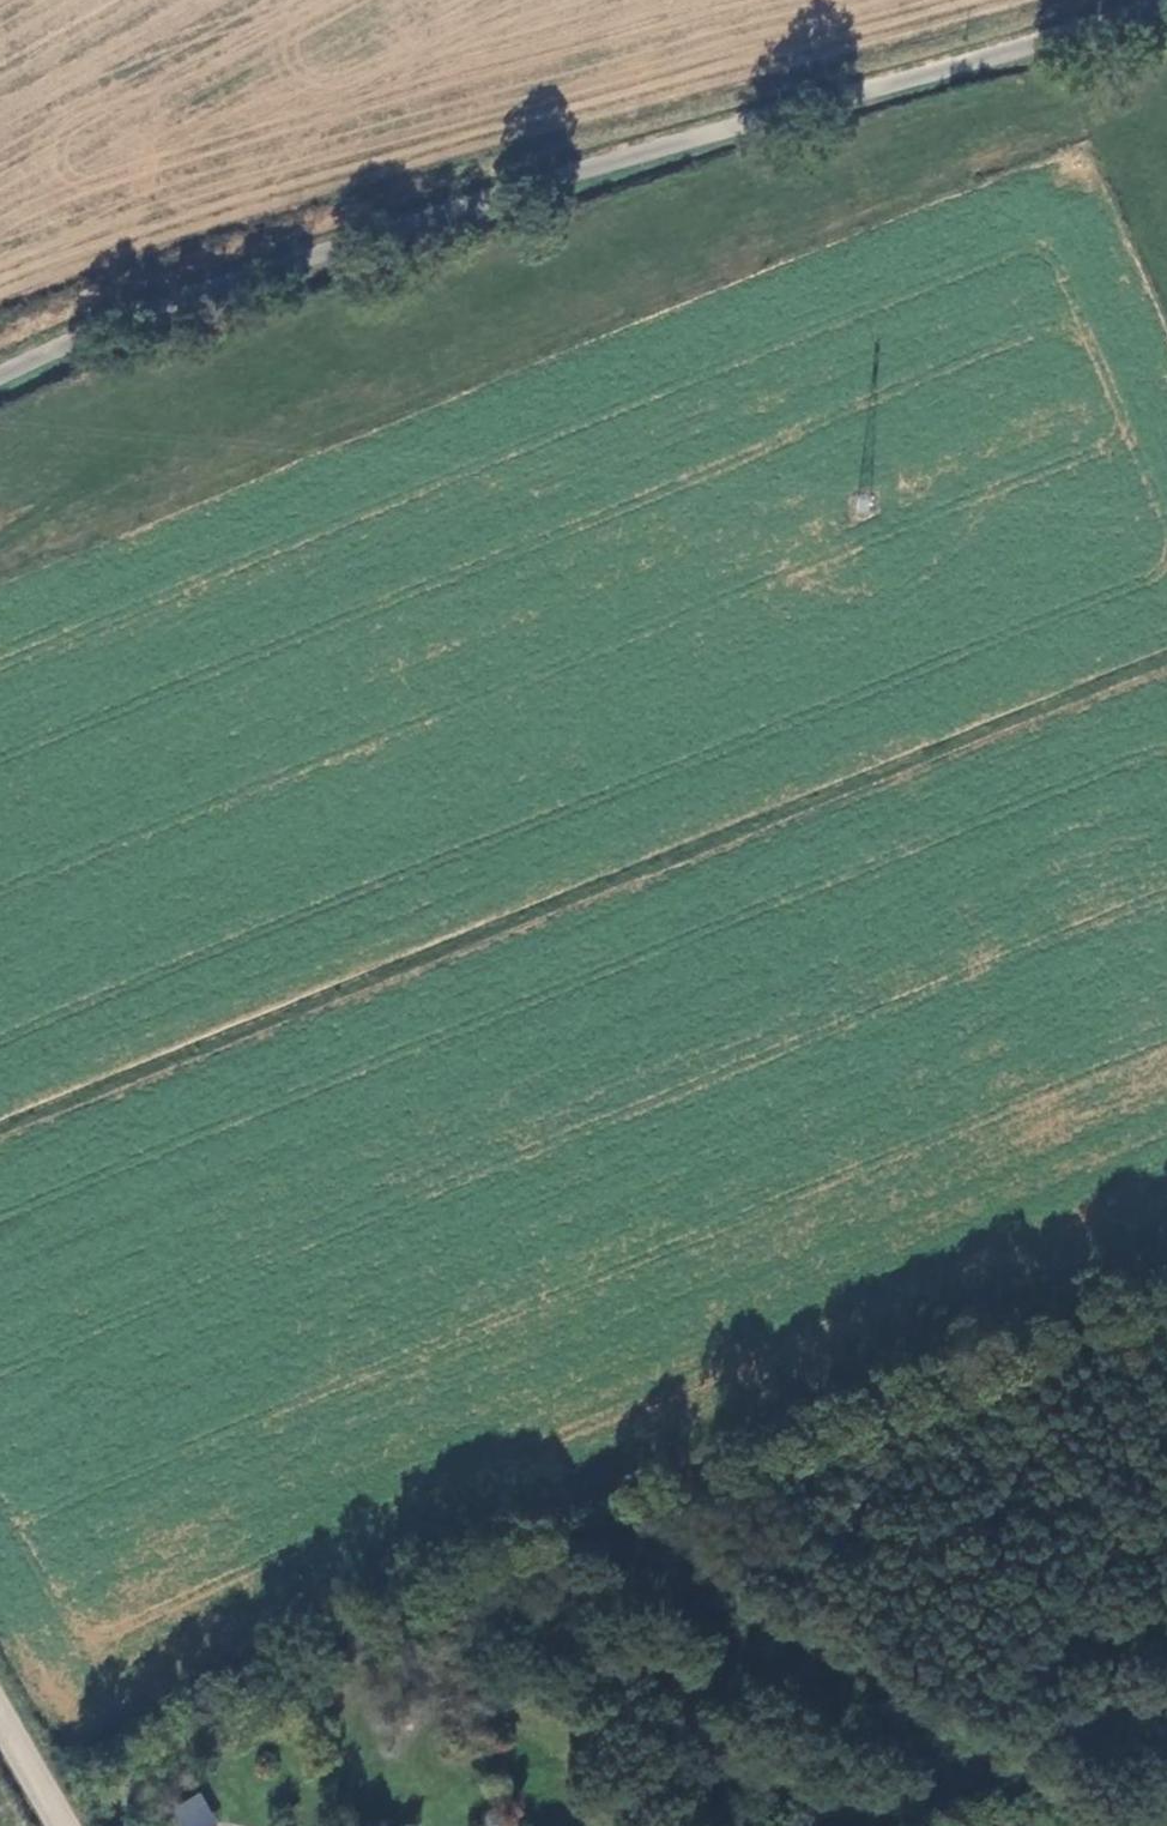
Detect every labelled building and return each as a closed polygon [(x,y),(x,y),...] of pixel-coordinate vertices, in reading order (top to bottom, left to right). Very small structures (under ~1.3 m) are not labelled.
[(218,1822),(199,1791),(168,1809),(179,1825),(211,1825),(218,1822)]
